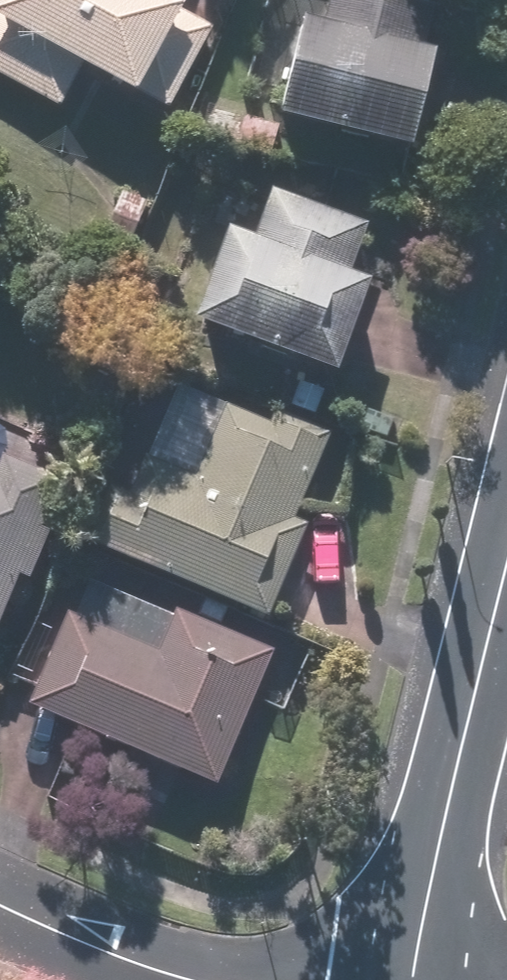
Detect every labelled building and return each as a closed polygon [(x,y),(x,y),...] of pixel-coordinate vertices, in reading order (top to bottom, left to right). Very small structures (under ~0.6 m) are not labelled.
[(60,110),(80,74),(132,102),(184,8),(169,0),(0,0),(0,78),(60,110)] [(277,118),(407,150),(432,50),(424,48),(434,8),(403,0),(326,0),(320,24),(301,19),(277,118)] [(365,224),(270,189),(251,238),(225,228),(190,321),(334,374),(369,281),(347,273),(365,224)] [(266,618),(306,525),(291,518),(328,432),(274,409),(268,422),(177,384),(145,459),(144,459),(129,495),(107,486),(84,541),(266,618)] [(16,577),(27,582),(48,532),(38,528),(59,480),(1,455),(0,458),(0,613),(16,577)] [(26,703),(215,787),(273,652),(176,609),(157,653),(66,613),(26,703)]
